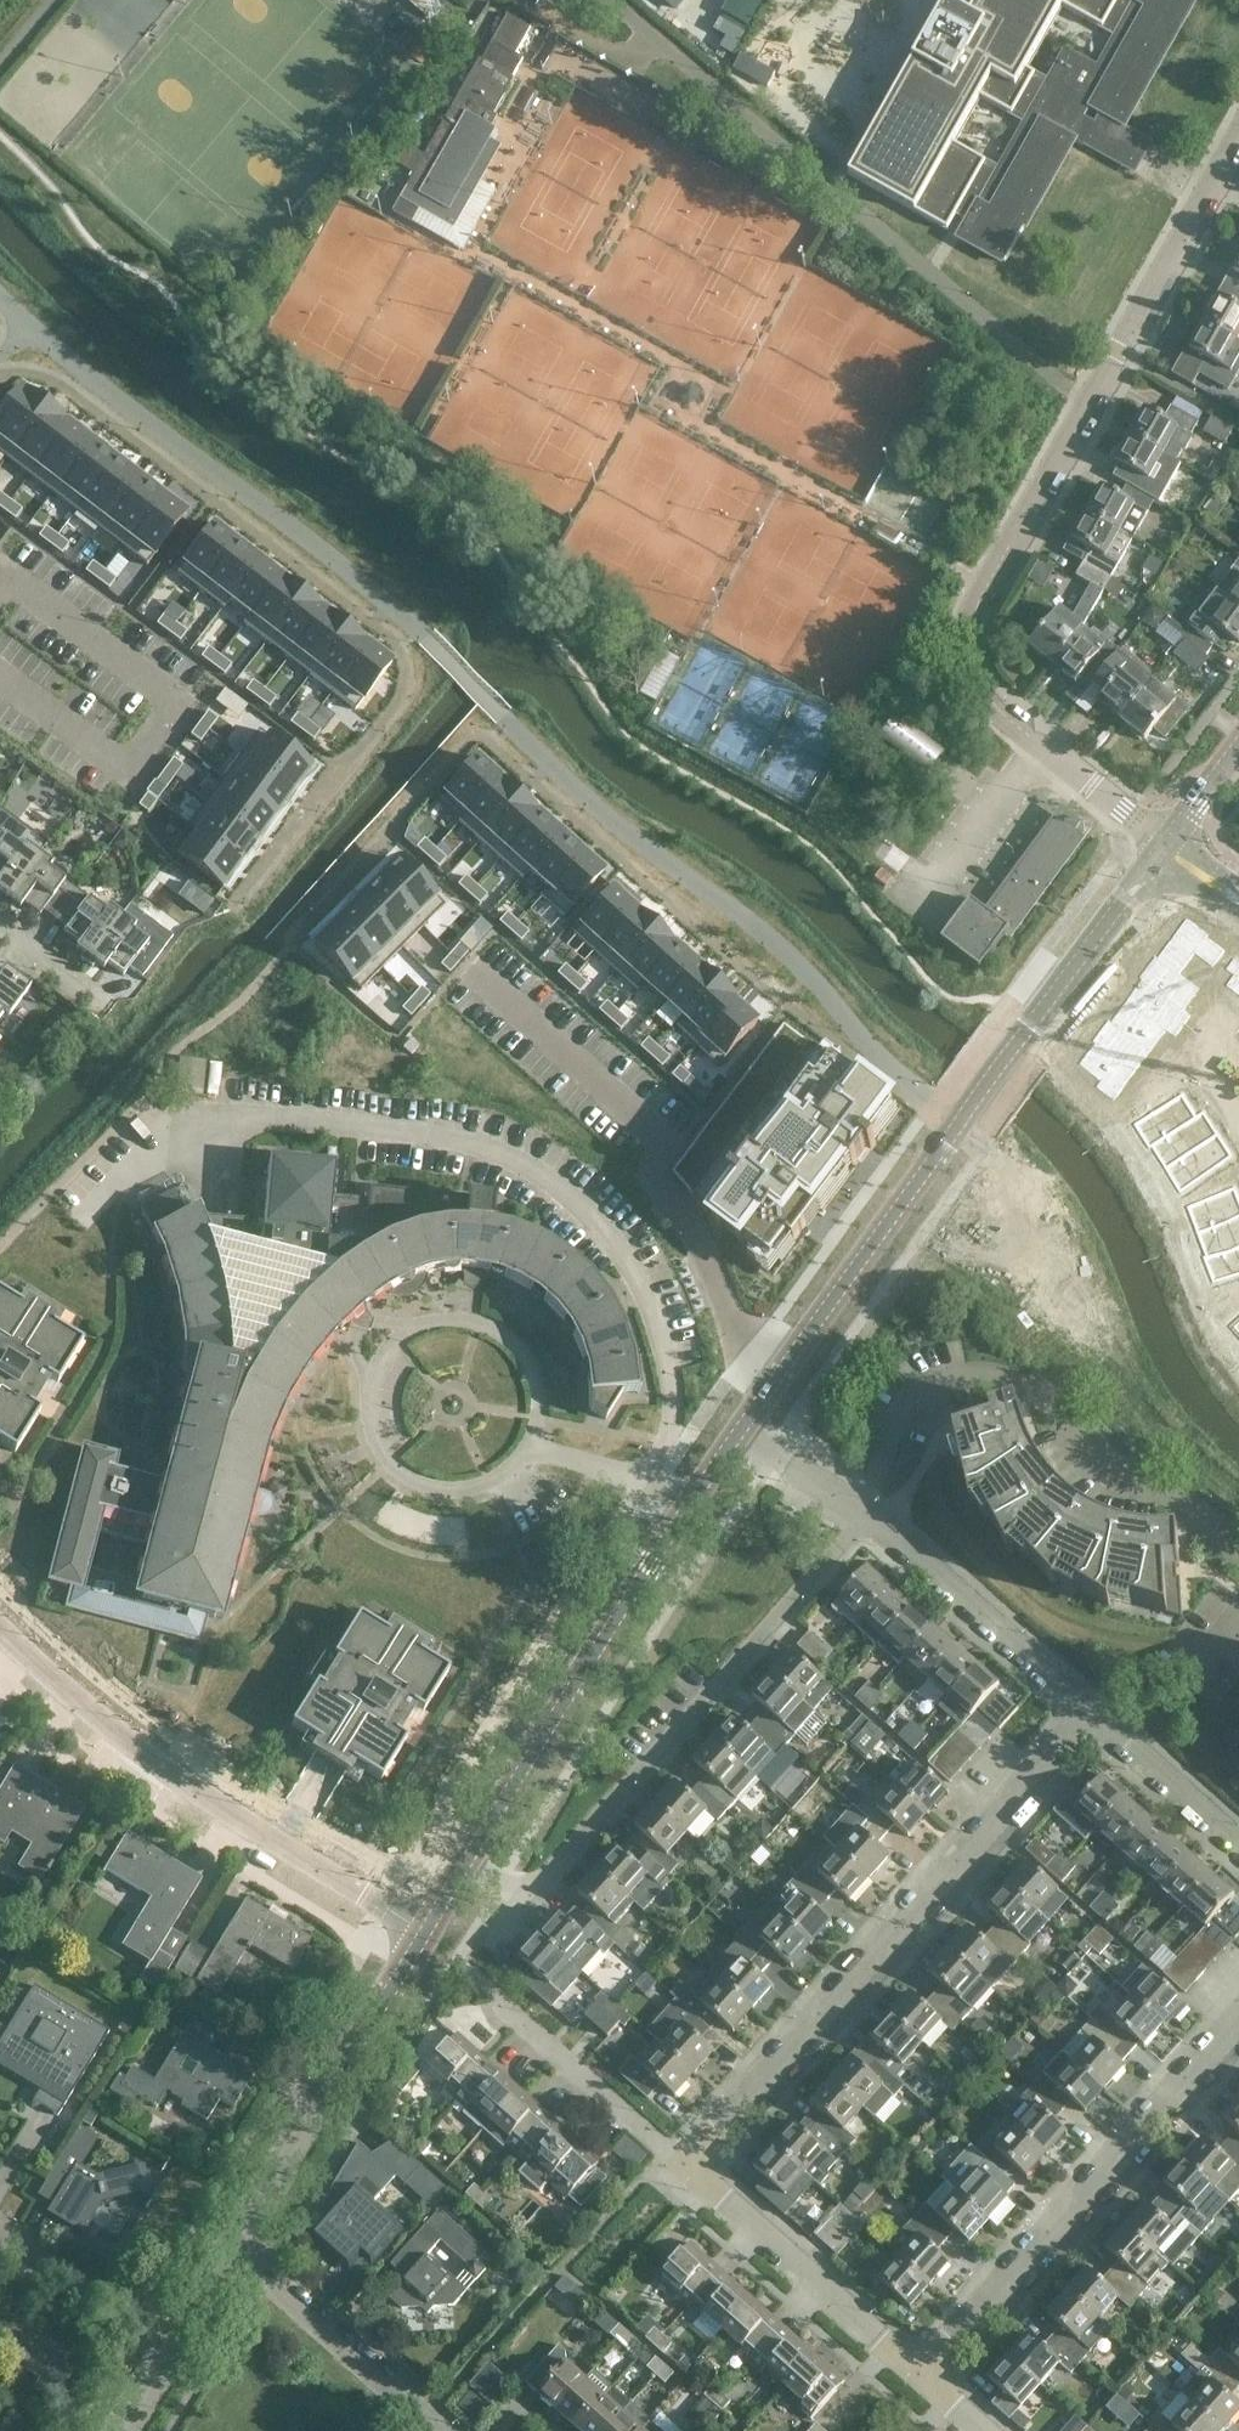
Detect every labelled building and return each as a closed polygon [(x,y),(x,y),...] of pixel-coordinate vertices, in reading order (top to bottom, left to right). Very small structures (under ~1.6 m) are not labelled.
[(436,6),(429,0),(410,0),(408,2),(422,14),(426,18),(436,6)] [(674,9),(682,0),(664,0),(674,9)] [(723,14),(749,28),(764,0),(730,0),(723,14)] [(850,176),(948,231),(957,214),(969,221),(960,237),(961,238),(961,237),(999,259),(1005,262),(1006,263),(1012,252),(1018,240),(1021,236),(1021,235),(1022,234),(1023,232),(1025,229),(1024,228),(1038,203),(1041,198),(1043,194),(1061,162),(1073,141),(1083,146),(1095,124),(1085,118),(1091,108),(1102,114),(1123,126),(1161,59),(1172,40),(1194,0),(969,0),(962,12),(947,3),(850,176)] [(506,16),(491,43),(481,62),(479,61),(401,201),(455,231),(502,148),(490,141),(496,131),(488,127),(514,80),(511,79),(522,60),(515,56),(530,29),(506,16)] [(742,55),(734,69),(768,88),(776,74),(742,55)] [(534,150),(562,97),(526,79),(499,131),(534,150)] [(1205,324),(1238,343),(1238,341),(1238,307),(1238,308),(1220,297),(1205,324)] [(1205,324),(1190,351),(1209,361),(1201,375),(1238,396),(1238,378),(1224,369),(1232,355),(1238,359),(1238,344),(1238,343),(1205,324)] [(0,417),(0,454),(6,459),(46,407),(22,388),(0,417)] [(46,407),(6,459),(30,477),(69,425),(46,407)] [(1144,411),(1130,437),(1178,463),(1183,453),(1187,453),(1194,439),(1193,436),(1201,422),(1172,407),(1164,422),(1144,411)] [(1225,446),(1235,430),(1213,417),(1204,434),(1225,446)] [(69,425),(30,477),(52,494),(92,442),(91,441),(91,440),(71,425),(70,426),(69,425)] [(1178,463),(1130,437),(1116,463),(1135,474),(1128,487),(1156,502),(1159,504),(1181,465),(1178,463)] [(92,442),(52,494),(76,512),(115,460),(114,459),(115,459),(94,443),(94,444),(92,442)] [(115,460),(76,512),(100,530),(139,478),(137,477),(137,476),(117,461),(115,460)] [(139,478),(100,530),(122,547),(162,496),(161,495),(161,494),(141,479),(140,479),(139,478)] [(1149,516),(1156,502),(1128,487),(1121,500),(1102,489),(1087,515),(1134,541),(1148,516),(1149,516)] [(3,511),(10,502),(0,494),(0,509),(3,511)] [(162,496),(122,547),(147,566),(186,514),(184,512),(164,496),(163,497),(162,496)] [(10,502),(3,511),(15,520),(22,510),(10,502)] [(1120,533),(1087,515),(1073,541),(1091,551),(1084,565),(1112,580),(1134,541),(1120,533)] [(214,526),(177,574),(201,592),(237,544),(236,542),(217,528),(214,526)] [(46,528),(38,537),(50,546),(57,536),(46,528)] [(57,536),(50,546),(62,555),(69,545),(57,536)] [(237,544),(201,592),(222,608),(259,560),(239,544),(239,545),(237,544)] [(259,560),(222,608),(223,609),(230,600),(250,615),(243,625),(244,626),(281,577),(279,576),(280,576),(261,561),(261,562),(259,560)] [(1217,592),(1238,609),(1238,562),(1217,592)] [(92,563),(85,572),(97,581),(104,571),(92,563)] [(1030,648),(1053,667),(1077,637),(1078,637),(1085,629),(1084,628),(1105,592),(1106,593),(1112,580),(1084,565),(1076,578),(1092,586),(1073,619),(1062,609),(1030,648)] [(104,571),(97,581),(108,589),(116,580),(104,571)] [(281,577),(244,626),(265,641),(303,594),(281,577)] [(1217,592),(1200,615),(1186,605),(1173,623),(1186,633),(1190,628),(1216,647),(1224,636),(1238,647),(1238,609),(1217,592)] [(303,594),(265,641),(288,659),(325,611),(303,594)] [(325,611),(288,659),(311,677),(347,628),(325,611)] [(164,615),(156,625),(168,634),(175,624),(164,615)] [(175,624),(168,634),(180,642),(187,632),(175,624)] [(347,628),(311,677),(332,693),(369,645),(347,628)] [(1190,628),(1186,633),(1180,640),(1206,660),(1216,647),(1190,628)] [(1077,637),(1053,667),(1076,686),(1090,668),(1101,678),(1122,653),(1098,634),(1094,638),(1093,637),(1086,644),(1078,637),(1077,637)] [(369,645),(332,693),(355,711),(392,663),(389,661),(389,660),(371,646),(370,646),(369,645)] [(208,648),(201,658),(213,667),(220,657),(208,648)] [(1122,653),(1101,678),(1113,687),(1099,704),(1122,723),(1156,682),(1155,681),(1155,680),(1122,653)] [(220,657),(213,667),(224,675),(231,666),(220,657)] [(253,681),(246,691),(257,700),(264,690),(253,681)] [(1156,682),(1122,723),(1145,742),(1179,700),(1156,682)] [(264,690),(257,700),(269,708),(276,699),(264,690)] [(208,712),(199,724),(209,731),(217,720),(208,712)] [(297,714),(290,724),(301,732),(309,723),(297,714)] [(946,754),(897,717),(880,739),(929,776),(946,754)] [(309,723),(301,732),(313,741),(320,732),(309,723)] [(199,724),(190,736),(200,743),(209,731),(199,724)] [(259,731),(241,755),(294,794),(312,770),(259,731)] [(241,755),(223,778),(277,818),(294,794),(241,755)] [(173,759),(164,771),(174,778),(183,766),(173,759)] [(478,759),(441,799),(462,818),(458,822),(459,823),(499,778),(498,777),(498,776),(481,760),(480,761),(478,759)] [(164,771),(156,782),(165,790),(174,778),(164,771)] [(223,778),(206,802),(259,841),(277,818),(223,778)] [(499,778),(459,823),(479,841),(520,797),(499,778)] [(147,794),(138,806),(148,813),(157,802),(147,794)] [(520,797),(479,841),(500,860),(540,815),(520,797)] [(206,802),(189,825),(241,864),(259,841),(206,802)] [(540,815),(500,860),(520,878),(561,834),(559,832),(560,832),(542,816),(542,817),(540,815)] [(1013,934),(1082,841),(1056,822),(988,912),(971,900),(942,939),(981,969),(1009,931),(1013,934)] [(197,833),(180,857),(223,889),(241,864),(189,825),(188,826),(197,833)] [(0,832),(0,891),(7,897),(39,854),(26,844),(22,848),(0,832)] [(561,834),(526,872),(547,891),(582,852),(561,834)] [(424,840),(416,848),(427,859),(435,849),(424,840)] [(435,849),(427,859),(438,868),(446,859),(435,849)] [(582,852),(541,897),(563,916),(603,872),(601,869),(584,853),(583,854),(582,852)] [(39,854),(7,897),(21,907),(25,902),(41,914),(44,910),(55,919),(71,898),(77,890),(50,869),(53,864),(39,854)] [(378,880),(376,882),(423,928),(445,906),(398,860),(396,862),(396,863),(379,880),(378,880)] [(466,877),(457,886),(468,895),(476,886),(466,877)] [(358,901),(356,902),(402,949),(423,928),(376,882),(375,883),(375,884),(358,901)] [(212,902),(201,893),(189,884),(180,897),(191,905),(203,914),(212,902)] [(476,886),(468,895),(479,905),(487,896),(476,886)] [(105,911),(77,890),(71,898),(83,907),(64,932),(80,944),(77,949),(85,954),(81,959),(87,963),(123,916),(109,906),(105,911)] [(613,890),(573,935),(595,954),(635,909),(633,908),(634,907),(616,892),(613,890)] [(337,922),(335,923),(382,969),(402,949),(356,902),(354,904),(354,905),(337,922)] [(635,909),(595,954),(615,972),(656,928),(635,909)] [(507,914),(499,923),(510,932),(518,923),(507,914)] [(1188,915),(1158,955),(1181,972),(1196,953),(1214,967),(1228,948),(1210,935),(1211,932),(1188,915)] [(123,916),(87,963),(93,968),(97,963),(104,969),(109,972),(121,981),(130,969),(143,979),(165,948),(151,938),(148,942),(133,931),(136,926),(123,916)] [(316,942),(314,945),(360,991),(382,969),(335,923),(334,925),(317,943),(316,942)] [(518,923),(510,932),(520,942),(528,933),(518,923)] [(656,928),(615,972),(636,991),(676,946),(656,928)] [(460,944),(450,955),(459,963),(469,952),(460,944)] [(676,946),(636,991),(637,992),(641,988),(660,1005),(697,965),(696,963),(678,947),(678,948),(676,946)] [(1148,968),(1142,976),(1183,1006),(1186,1009),(1202,988),(1181,972),(1158,955),(1156,953),(1145,966),(1148,968)] [(450,955),(440,966),(449,974),(459,963),(450,955)] [(10,964),(0,977),(0,987),(6,992),(15,980),(17,981),(22,973),(10,964)] [(565,965),(557,974),(568,984),(576,975),(565,965)] [(697,965),(660,1005),(661,1006),(665,1002),(684,1019),(676,1027),(677,1028),(717,983),(697,965)] [(1228,985),(1238,994),(1238,971),(1236,975),(1228,985)] [(576,975),(568,984),(579,994),(586,985),(576,975)] [(1142,976),(1126,997),(1168,1028),(1183,1006),(1142,976)] [(4,1013),(9,1017),(20,1002),(15,999),(24,987),(17,981),(15,980),(6,992),(0,987),(0,1019),(4,1013)] [(717,983),(677,1028),(698,1047),(738,1002),(717,983)] [(421,988),(411,999),(420,1007),(430,996),(421,988)] [(1126,997),(1111,1018),(1152,1049),(1168,1028),(1126,997)] [(411,999),(402,1009),(410,1017),(420,1007),(411,999)] [(606,1002),(598,1011),(609,1021),(617,1012),(606,1002)] [(738,1002),(698,1047),(719,1066),(759,1021),(757,1019),(757,1018),(740,1003),(739,1003),(738,1002)] [(617,1012),(609,1021),(620,1030),(628,1022),(617,1012)] [(1225,1034),(1234,1023),(1224,1015),(1216,1027),(1225,1034)] [(1101,1031),(1095,1039),(1137,1070),(1139,1072),(1155,1051),(1152,1049),(1111,1018),(1108,1016),(1098,1029),(1101,1031)] [(1234,1023),(1225,1034),(1235,1041),(1238,1036),(1238,1026),(1234,1023)] [(784,1026),(672,1174),(709,1217),(715,1221),(713,1223),(721,1229),(723,1227),(737,1238),(735,1240),(743,1246),(744,1244),(778,1269),(803,1236),(806,1231),(818,1215),(822,1210),(857,1164),(867,1150),(897,1110),(892,1107),(893,1105),(885,1099),(884,1101),(869,1090),(870,1088),(863,1082),(861,1084),(830,1060),(784,1026)] [(648,1039),(640,1048),(650,1058),(658,1049),(648,1039)] [(1095,1039),(1078,1061),(1100,1077),(1095,1084),(1115,1099),(1137,1070),(1095,1039)] [(1225,1054),(1213,1046),(1206,1056),(1218,1064),(1225,1054)] [(658,1049),(650,1058),(661,1067),(669,1058),(658,1049)] [(1211,1074),(1218,1064),(1206,1056),(1199,1065),(1211,1074)] [(679,1067),(671,1076),(682,1086),(690,1077),(679,1067)] [(1226,1070),(1219,1080),(1231,1088),(1238,1078),(1226,1070)] [(1170,1091),(1164,1081),(1152,1089),(1158,1099),(1170,1091)] [(1216,1105),(1223,1095),(1211,1086),(1204,1096),(1216,1105)] [(1158,1099),(1152,1089),(1139,1097),(1146,1107),(1158,1099)] [(1184,1093),(1135,1124),(1149,1147),(1152,1145),(1198,1116),(1184,1093)] [(1228,1113),(1235,1104),(1223,1095),(1216,1105),(1228,1113)] [(1198,1116),(1152,1145),(1166,1167),(1210,1140),(1212,1138),(1198,1116)] [(1166,1167),(1164,1169),(1178,1193),(1227,1162),(1212,1138),(1210,1140),(1166,1167)] [(86,1452),(53,1580),(76,1586),(71,1605),(167,1630),(173,1609),(184,1612),(179,1633),(198,1638),(204,1615),(216,1618),(221,1600),(228,1602),(255,1501),(251,1500),(255,1482),(259,1483),(266,1456),(262,1454),(264,1447),(268,1439),(271,1441),(277,1426),(274,1425),(282,1406),(292,1388),(296,1390),(297,1388),(294,1386),(304,1368),(317,1352),(320,1355),(322,1352),(319,1350),(332,1334),(347,1320),(350,1323),(352,1320),(349,1317),(363,1305),(364,1304),(381,1292),(384,1295),(386,1294),(389,1291),(394,1294),(400,1295),(405,1295),(411,1293),(416,1290),(420,1286),(423,1281),(424,1276),(443,1271),(442,1267),(450,1265),(459,1265),(458,1270),(460,1270),(461,1266),(463,1266),(465,1252),(486,1254),(485,1268),(487,1268),(487,1273),(489,1273),(489,1269),(498,1270),(506,1274),(504,1277),(531,1291),(533,1287),(541,1291),(547,1297),(544,1300),(565,1323),(568,1320),(574,1326),(577,1334),(573,1336),(585,1364),(589,1363),(592,1371),(593,1379),(589,1379),(590,1410),(606,1420),(636,1372),(634,1371),(633,1373),(626,1369),(623,1354),(624,1353),(614,1328),(613,1326),(614,1324),(614,1322),(616,1318),(617,1315),(617,1313),(617,1311),(616,1309),(615,1307),(610,1303),(609,1297),(607,1295),(606,1294),(604,1293),(602,1292),(599,1291),(595,1292),(592,1291),(590,1290),(589,1289),(570,1269),(569,1271),(553,1259),(554,1257),(517,1239),(517,1241),(498,1235),(498,1233),(491,1233),(494,1201),(441,1196),(370,1188),(368,1202),(332,1199),(335,1167),(268,1161),(268,1163),(267,1178),(260,1248),(244,1247),(246,1224),(237,1223),(201,1219),(186,1187),(141,1208),(159,1246),(163,1245),(167,1252),(169,1260),(165,1261),(174,1288),(177,1286),(180,1294),(181,1302),(177,1303),(182,1330),(186,1330),(187,1338),(188,1346),(183,1346),(184,1374),(188,1374),(188,1382),(187,1390),(183,1389),(180,1417),(184,1418),(183,1426),(181,1434),(177,1433),(170,1460),(174,1461),(168,1484),(111,1469),(114,1459),(86,1452)] [(1186,1205),(1196,1231),(1238,1215),(1238,1198),(1235,1187),(1186,1205)] [(1196,1231),(1206,1256),(1238,1243),(1238,1215),(1196,1231)] [(1203,1257),(1212,1283),(1238,1273),(1238,1243),(1206,1256),(1203,1257)] [(39,1414),(40,1412),(31,1407),(48,1379),(57,1385),(83,1344),(67,1335),(75,1322),(62,1314),(59,1319),(27,1299),(29,1294),(16,1286),(9,1299),(0,1293),(0,1444),(15,1453),(39,1414)] [(1231,1327),(1238,1336),(1238,1319),(1231,1327)] [(1031,1453),(1022,1431),(1025,1430),(1016,1405),(991,1413),(998,1436),(959,1448),(966,1470),(976,1490),(987,1510),(1001,1528),(1017,1544),(1030,1560),(1055,1587),(1060,1578),(1110,1609),(1112,1598),(1183,1619),(1181,1579),(1177,1579),(1169,1566),(1180,1565),(1178,1533),(1160,1534),(1160,1537),(1137,1534),(1115,1529),(1093,1519),(1074,1507),(1057,1491),(1042,1473),(1031,1453)] [(855,1629),(891,1588),(869,1568),(833,1609),(855,1629)] [(877,1649),(885,1640),(913,1608),(891,1588),(855,1629),(877,1649)] [(913,1608),(885,1640),(906,1659),(935,1627),(913,1608)] [(381,1781),(405,1742),(406,1740),(397,1734),(414,1707),(423,1713),(449,1672),(433,1662),(441,1650),(428,1642),(425,1646),(392,1626),(395,1622),(382,1614),(375,1626),(359,1617),(335,1656),(327,1651),(316,1668),(312,1665),(304,1678),(316,1686),(292,1726),(307,1735),(299,1748),(312,1756),(315,1751),(348,1771),(345,1776),(358,1784),(366,1771),(381,1781)] [(935,1627),(906,1659),(928,1679),(957,1647),(935,1627)] [(798,1647),(820,1667),(834,1651),(827,1645),(825,1647),(810,1634),(798,1647)] [(957,1647),(928,1679),(950,1698),(979,1666),(957,1647)] [(834,1651),(820,1667),(829,1675),(843,1659),(834,1651)] [(825,1681),(793,1653),(773,1675),(805,1704),(825,1681)] [(979,1666),(950,1698),(972,1718),(979,1711),(998,1690),(1001,1686),(979,1666)] [(805,1704),(773,1675),(753,1697),(767,1710),(758,1720),(787,1746),(816,1713),(805,1704)] [(863,1706),(877,1690),(870,1683),(856,1699),(863,1706)] [(863,1706),(872,1713),(886,1698),(877,1690),(863,1706)] [(998,1690),(979,1711),(1000,1730),(1001,1730),(1020,1709),(998,1690)] [(972,1718),(968,1722),(990,1741),(1000,1730),(979,1711),(972,1718)] [(857,1739),(871,1723),(863,1717),(849,1732),(857,1739)] [(787,1746),(758,1720),(749,1730),(735,1718),(715,1740),(758,1778),(787,1746)] [(968,1722),(959,1732),(981,1751),(990,1741),(968,1722)] [(865,1746),(879,1730),(871,1723),(857,1739),(865,1746)] [(907,1745),(921,1729),(913,1723),(899,1738),(907,1745)] [(915,1753),(916,1752),(929,1737),(921,1729),(907,1745),(915,1753)] [(959,1732),(949,1743),(971,1762),(981,1751),(959,1732)] [(758,1778),(715,1740),(695,1762),(709,1775),(700,1785),(729,1811),(758,1778)] [(949,1743),(939,1754),(960,1773),(971,1762),(949,1743)] [(951,1784),(960,1773),(939,1754),(930,1764),(951,1784)] [(786,1779),(806,1795),(824,1773),(804,1757),(786,1779)] [(918,1765),(898,1787),(930,1815),(950,1793),(918,1765)] [(84,1811),(14,1768),(0,1791),(0,1845),(3,1847),(11,1833),(30,1845),(16,1869),(39,1884),(84,1811)] [(1097,1830),(1125,1798),(1127,1796),(1126,1791),(1117,1784),(1113,1784),(1112,1786),(1104,1778),(1101,1782),(1089,1771),(1054,1810),(1087,1840),(1097,1830)] [(677,1783),(657,1805),(688,1834),(708,1812),(719,1822),(729,1811),(700,1785),(690,1795),(677,1783)] [(868,1799),(858,1810),(887,1836),(896,1825),(910,1838),(930,1815),(898,1787),(879,1808),(868,1799)] [(1148,1817),(1125,1798),(1097,1830),(1119,1849),(1148,1817)] [(688,1834),(657,1805),(637,1828),(650,1840),(641,1850),(670,1876),(680,1865),(669,1855),(688,1834)] [(887,1836),(858,1810),(848,1821),(859,1830),(840,1852),(871,1881),(891,1858),(877,1846),(887,1836)] [(1169,1837),(1148,1817),(1119,1849),(1141,1869),(1169,1837)] [(120,1948),(149,1966),(140,1981),(156,1991),(186,1940),(171,1931),(201,1883),(125,1836),(102,1874),(148,1902),(120,1948)] [(1192,1857),(1169,1837),(1141,1869),(1163,1888),(1192,1857)] [(670,1876),(641,1850),(632,1860),(618,1848),(598,1870),(630,1899),(645,1912),(674,1879),(670,1876)] [(809,1864),(800,1875),(828,1901),(838,1890),(851,1903),(871,1881),(840,1852),(820,1873),(809,1864)] [(1046,1870),(1054,1877),(1068,1862),(1060,1855),(1046,1870)] [(1214,1876),(1192,1857),(1163,1888),(1185,1908),(1214,1876)] [(1054,1877),(1063,1884),(1076,1869),(1068,1862),(1054,1877)] [(1060,1892),(1029,1864),(1008,1886),(1040,1915),(1060,1892)] [(630,1899),(598,1870),(578,1893),(592,1905),(583,1915),(612,1941),(624,1952),(635,1939),(623,1928),(622,1930),(617,1926),(635,1905),(629,1900),(630,1899)] [(819,1911),(828,1901),(800,1875),(770,1907),(781,1917),(813,1946),(833,1923),(819,1911)] [(1236,1896),(1214,1876),(1185,1908),(1208,1928),(1214,1921),(1233,1900),(1236,1896)] [(1040,1915),(1008,1886),(989,1908),(1002,1921),(993,1931),(1022,1957),(1032,1946),(1021,1936),(1040,1915)] [(1098,1916),(1112,1901),(1104,1894),(1091,1909),(1098,1916)] [(1233,1900),(1214,1921),(1235,1940),(1236,1941),(1238,1937),(1238,1906),(1233,1900)] [(1098,1916),(1107,1924),(1120,1908),(1112,1901),(1098,1916)] [(291,1975),(311,1942),(246,1902),(211,1957),(190,1944),(173,1972),(217,1999),(246,1953),(249,1955),(252,1951),(291,1975)] [(560,1913),(540,1935),(572,1964),(591,1942),(602,1952),(612,1941),(583,1915),(574,1925),(560,1913)] [(751,1929),(741,1940),(770,1966),(779,1956),(793,1968),(813,1946),(781,1917),(762,1938),(751,1929)] [(1208,1928),(1204,1932),(1225,1952),(1235,1940),(1214,1921),(1208,1928)] [(1099,1927),(1079,1949),(1086,1956),(1093,1950),(1107,1934),(1099,1927)] [(1022,1957),(993,1931),(984,1941),(970,1929),(950,1951),(993,1989),(1022,1957)] [(1204,1932),(1194,1943),(1216,1962),(1225,1952),(1204,1932)] [(1143,1956),(1157,1941),(1148,1933),(1135,1949),(1143,1956)] [(1115,1941),(1107,1934),(1093,1950),(1101,1957),(1115,1941)] [(572,1964),(540,1935),(520,1958),(533,1970),(552,1986),(572,1964)] [(761,1976),(770,1966),(741,1940),(712,1972),(723,1982),(755,2011),(775,1988),(761,1976)] [(1143,1956),(1151,1963),(1164,1948),(1157,1941),(1143,1956)] [(1194,1943),(1184,1954),(1206,1973),(1216,1962),(1194,1943)] [(993,1989),(950,1951),(930,1973),(944,1986),(934,1997),(963,2023),(993,1989)] [(1184,1954),(1174,1965),(1196,1984),(1206,1973),(1184,1954)] [(1187,1995),(1196,1984),(1174,1965),(1165,1975),(1187,1995)] [(552,1986),(533,1970),(523,1981),(553,2008),(563,1996),(552,1986)] [(711,1973),(693,1994),(681,1983),(671,1994),(712,2031),(721,2021),(735,2033),(755,2011),(723,1982),(722,1983),(711,1973)] [(1185,2004),(1153,1975),(1133,1998),(1165,2026),(1185,2004)] [(1069,2001),(1080,1988),(1067,1977),(1056,1989),(1061,1994),(1053,2002),(1065,2012),(1072,2004),(1069,2001)] [(41,2090),(34,2101),(57,2115),(71,2094),(107,2034),(33,1988),(0,2042),(0,2066),(41,2090)] [(599,2005),(587,2019),(609,2039),(621,2025),(625,2028),(633,2020),(602,1993),(595,2001),(599,2005)] [(712,2031),(671,1994),(671,1995),(678,2002),(669,2012),(684,2026),(664,2047),(696,2076),(716,2053),(703,2041),(712,2031)] [(912,1994),(890,2018),(922,2047),(943,2023),(954,2033),(963,2023),(934,1997),(926,2006),(912,1994)] [(1145,2049),(1165,2026),(1133,1998),(1114,2019),(1099,2006),(1089,2017),(1093,2021),(1122,2047),(1131,2036),(1145,2049)] [(922,2047),(890,2018),(872,2038),(886,2051),(875,2063),(903,2089),(905,2088),(921,2102),(931,2090),(905,2066),(922,2047)] [(1122,2047),(1093,2021),(1083,2031),(1094,2041),(1075,2063),(1107,2091),(1127,2069),(1113,2057),(1122,2047)] [(253,2076),(232,2064),(183,2034),(154,2083),(131,2069),(126,2078),(119,2074),(108,2092),(130,2105),(134,2098),(155,2110),(165,2093),(201,2114),(211,2098),(232,2111),(253,2076)] [(446,2090),(457,2100),(490,2063),(459,2034),(431,2066),(451,2084),(446,2090)] [(664,2047),(645,2070),(633,2059),(619,2075),(649,2101),(660,2089),(674,2101),(696,2076),(664,2047)] [(1107,2091),(1075,2063),(1064,2052),(1033,2087),(1062,2113),(1071,2103),(1085,2115),(1107,2091)] [(867,2071),(853,2059),(832,2083),(863,2111),(864,2109),(876,2120),(903,2089),(875,2063),(867,2071)] [(412,2060),(408,2064),(392,2082),(403,2093),(424,2070),(412,2060)] [(485,2130),(521,2090),(490,2063),(457,2100),(469,2110),(466,2113),(485,2130)] [(863,2111),(832,2083),(811,2105),(825,2118),(816,2128),(845,2154),(854,2143),(843,2133),(863,2111)] [(1062,2113),(1033,2087),(1023,2098),(1034,2108),(1015,2129),(1046,2157),(1066,2136),(1052,2124),(1062,2113)] [(518,2155),(552,2117),(521,2090),(485,2130),(504,2147),(507,2144),(518,2155)] [(1221,2120),(1236,2133),(1227,2143),(1238,2154),(1238,2100),(1221,2120)] [(602,2162),(583,2145),(552,2117),(518,2155),(530,2165),(526,2169),(546,2187),(555,2177),(573,2193),(602,2162)] [(845,2154),(816,2128),(806,2139),(792,2126),(773,2148),(805,2176),(819,2189),(830,2177),(829,2172),(845,2154)] [(79,2127),(66,2148),(38,2196),(65,2212),(60,2220),(83,2234),(102,2203),(138,2193),(152,2201),(165,2178),(143,2165),(140,2169),(96,2179),(80,2169),(98,2139),(79,2127)] [(984,2141),(976,2150),(965,2141),(964,2142),(1004,2178),(1013,2167),(1026,2180),(1046,2157),(1015,2129),(995,2152),(984,2141)] [(414,2148),(424,2156),(433,2146),(423,2138),(414,2148)] [(1004,2178),(964,2142),(958,2150),(968,2159),(965,2163),(946,2185),(988,2222),(1007,2201),(994,2189),(1004,2178)] [(1227,2143),(1217,2155),(1202,2142),(1184,2163),(1228,2203),(1238,2190),(1238,2154),(1227,2143)] [(398,2177),(360,2143),(335,2186),(393,2238),(401,2229),(374,2204),(398,2177)] [(805,2176),(773,2148),(752,2171),(784,2199),(805,2176)] [(1228,2203),(1184,2163),(1164,2185),(1178,2198),(1169,2208),(1201,2237),(1211,2225),(1210,2224),(1228,2203)] [(476,2203),(485,2192),(476,2184),(467,2194),(476,2203)] [(988,2222),(946,2185),(926,2207),(926,2206),(916,2217),(945,2243),(955,2232),(968,2244),(988,2222)] [(393,2238),(335,2186),(334,2188),(348,2201),(317,2235),(351,2265),(363,2252),(373,2260),(393,2238)] [(476,2203),(485,2211),(494,2201),(485,2192),(476,2203)] [(1169,2208),(1159,2199),(1149,2210),(1144,2206),(1125,2227),(1173,2270),(1201,2237),(1169,2208)] [(839,2207),(814,2236),(826,2247),(851,2218),(839,2207)] [(455,2306),(478,2281),(487,2270),(478,2262),(487,2252),(439,2210),(392,2265),(406,2277),(389,2296),(403,2309),(423,2307),(430,2314),(436,2307),(455,2306)] [(945,2243),(916,2217),(907,2228),(918,2238),(907,2250),(895,2239),(888,2247),(900,2258),(899,2259),(930,2287),(949,2266),(936,2254),(945,2243)] [(851,2218),(826,2247),(837,2257),(863,2228),(851,2218)] [(1169,2266),(1125,2227),(1104,2250),(1119,2264),(1111,2273),(1139,2299),(1140,2298),(1155,2311),(1163,2303),(1147,2288),(1161,2271),(1163,2273),(1169,2266)] [(678,2298),(689,2309),(723,2271),(691,2243),(663,2275),(683,2293),(678,2298)] [(910,2309),(930,2287),(899,2259),(879,2282),(910,2309)] [(753,2299),(723,2271),(689,2309),(701,2319),(706,2313),(725,2330),(753,2299)] [(1086,2272),(1067,2293),(1099,2322),(1118,2301),(1129,2310),(1139,2299),(1111,2273),(1100,2285),(1086,2272)] [(1099,2322),(1067,2293),(1048,2315),(1062,2328),(1052,2338),(1081,2364),(1090,2354),(1080,2344),(1099,2322)] [(784,2326),(753,2299),(725,2330),(744,2348),(739,2353),(751,2364),(784,2326)] [(629,2333),(620,2325),(611,2335),(620,2343),(629,2333)] [(815,2354),(784,2326),(751,2364),(762,2374),(767,2368),(786,2385),(815,2354)] [(656,2328),(647,2338),(655,2346),(665,2336),(656,2328)] [(629,2333),(620,2343),(629,2351),(638,2341),(629,2333)] [(665,2336),(655,2346),(664,2354),(673,2344),(665,2336)] [(1028,2336),(1009,2358),(1041,2387),(1061,2366),(1071,2375),(1081,2364),(1052,2338),(1042,2349),(1028,2336)] [(1220,2352),(1214,2347),(1205,2356),(1193,2345),(1193,2346),(1238,2387),(1238,2352),(1230,2361),(1220,2352)] [(1193,2346),(1183,2357),(1200,2373),(1181,2394),(1222,2430),(1227,2430),(1238,2417),(1238,2408),(1229,2399),(1238,2389),(1238,2387),(1193,2346)] [(528,2383),(540,2394),(553,2406),(547,2412),(554,2417),(587,2380),(568,2363),(567,2353),(560,2347),(528,2383)] [(846,2382),(815,2354),(786,2385),(806,2403),(800,2408),(813,2419),(846,2382)] [(666,2366),(657,2358),(648,2368),(657,2376),(666,2366)] [(1041,2387),(1009,2358),(988,2381),(1021,2410),(1041,2387)] [(666,2366),(657,2376),(666,2384),(675,2374),(666,2366)] [(577,2428),(613,2388),(595,2371),(587,2380),(554,2417),(560,2423),(565,2417),(577,2428)] [(706,2397),(714,2404),(723,2394),(714,2386),(705,2396),(706,2397)] [(632,2404),(613,2388),(577,2428),(581,2430),(608,2430),(632,2404)] [(723,2394),(714,2404),(723,2412),(732,2402),(723,2394)] [(1134,2425),(1144,2413),(1120,2394),(1110,2406),(1134,2425)] [(1181,2394),(1152,2427),(1157,2430),(1222,2430),(1181,2394)] [(706,2397),(697,2407),(707,2415),(715,2405),(714,2404),(706,2397)] [(650,2421),(632,2404),(608,2430),(641,2430),(650,2421)] [(1076,2417),(1063,2430),(1085,2430),(1088,2427),(1076,2417)] [(650,2421),(641,2430),(662,2430),(650,2421)]
